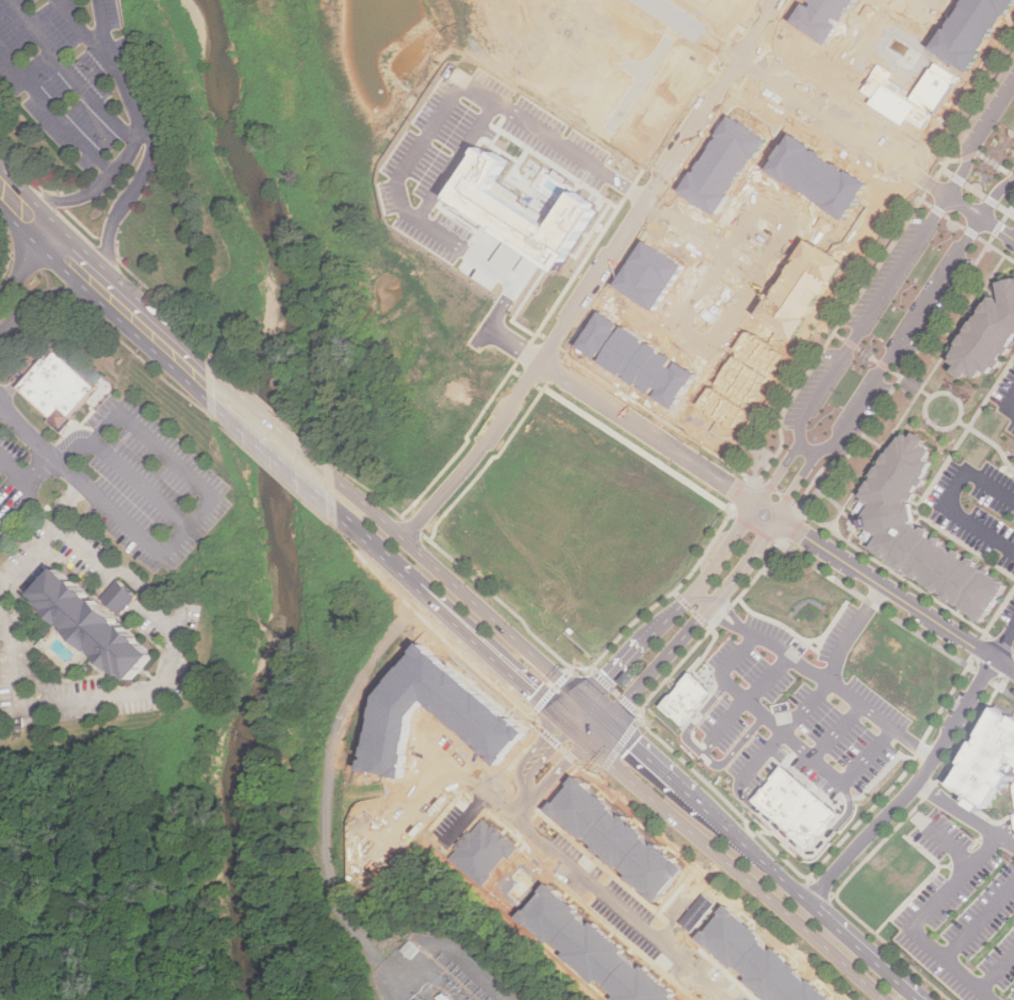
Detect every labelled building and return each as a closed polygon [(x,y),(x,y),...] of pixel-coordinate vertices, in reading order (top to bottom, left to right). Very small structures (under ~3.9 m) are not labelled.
[(810,2),(807,1),(794,23),(831,44),(842,23),(845,24),(859,0),(811,0),(810,2)] [(914,99),(901,92),(904,87),(890,79),(894,73),(880,65),(865,91),(876,97),(872,105),(906,124),(909,119),(928,130),(957,76),(934,63),(914,99)] [(479,138),(446,189),(512,231),(530,243),(556,260),(595,200),(571,184),(548,219),(489,180),(505,154),(479,138)] [(512,231),(493,259),(512,271),(530,243),(512,231)] [(1000,281),(1003,302),(990,294),(953,361),(960,365),(956,372),(969,378),(971,374),(981,379),(986,370),(1004,368),(1003,356),(1013,355),(1012,346),(1013,343),(1013,279),(1000,281)] [(579,350),(679,407),(698,373),(676,361),(678,358),(622,326),(624,324),(601,311),(579,350)] [(51,347),(15,386),(60,427),(96,388),(51,347)] [(105,375),(94,366),(86,375),(97,384),(105,375)] [(987,620),(1009,585),(977,566),(979,563),(956,549),(956,550),(931,535),(932,533),(906,517),(938,466),(928,460),(934,450),(925,445),(928,439),(916,432),(913,437),(902,430),(861,499),(863,500),(857,510),(869,518),(855,540),(987,620)] [(2,539),(13,526),(0,515),(0,537),(2,539)] [(63,565),(35,597),(140,690),(168,658),(122,617),(134,604),(139,599),(121,582),(115,588),(103,602),(63,565)] [(630,672),(622,680),(629,687),(637,679),(630,672)] [(693,672),(664,707),(686,726),(716,692),(693,672)] [(984,734),(987,736),(982,744),(977,741),(964,761),(967,763),(954,784),(970,794),(968,798),(970,800),(968,803),(981,811),(984,806),(988,808),(1001,786),(1005,788),(1013,774),(1013,713),(1002,706),(984,734)] [(790,767),(759,801),(812,849),(843,815),(790,767)] [(551,808),(654,900),(682,869),(579,777),(551,808)] [(485,819),(452,859),(485,886),(517,845),(485,819)] [(619,999),(677,999),(551,889),(526,917),(619,999)] [(714,904),(703,895),(679,922),(689,932),(714,904)] [(770,999),(829,999),(729,909),(702,938),(770,999)]
